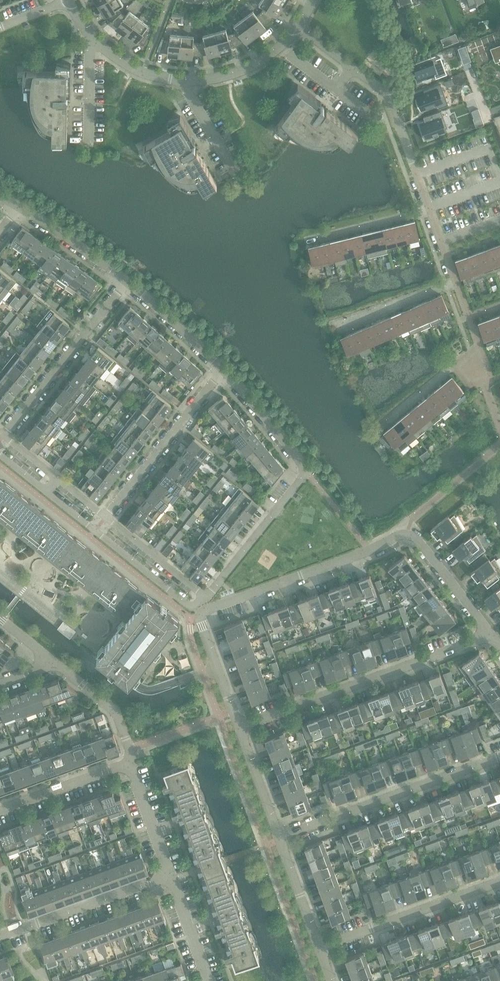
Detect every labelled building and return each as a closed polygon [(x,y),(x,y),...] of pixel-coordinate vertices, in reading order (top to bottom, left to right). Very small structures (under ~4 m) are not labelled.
[(107,15),(111,22),(121,12),(119,8),(123,5),(121,0),(108,0),(99,6),(105,16),(107,15)] [(259,4),(264,8),(261,12),(271,22),(275,15),(277,16),(283,6),(274,0),(262,0),(259,4)] [(126,16),(121,12),(111,22),(118,26),(116,28),(126,35),(139,18),(129,11),(126,16)] [(244,18),(243,18),(256,35),(266,28),(264,26),(271,22),(261,12),(256,15),(253,11),(252,11),(244,18)] [(179,18),(179,24),(183,25),(184,14),(179,14),(172,13),(171,18),(179,18)] [(145,30),(148,25),(139,18),(126,35),(136,43),(137,41),(144,46),(150,34),(145,30)] [(243,18),(234,25),(237,30),(233,33),(239,45),(245,41),(247,42),(256,35),(243,18)] [(233,33),(228,35),(226,29),(214,32),(220,53),(232,50),(231,47),(239,45),(233,33)] [(214,32),(203,35),(204,41),(199,42),(200,56),(208,54),(209,56),(220,53),(214,32)] [(456,33),(441,39),(443,46),(444,47),(459,41),(459,40),(456,33)] [(168,53),(168,55),(180,56),(182,35),(170,34),(170,40),(164,39),(160,52),(168,53)] [(194,42),(194,36),(182,35),(180,56),(192,58),(192,55),(200,56),(199,42),(194,42)] [(466,46),(458,49),(460,53),(461,53),(463,58),(469,56),(466,46)] [(415,67),(414,67),(417,78),(418,78),(419,81),(425,79),(434,76),(435,75),(436,78),(439,77),(447,74),(441,57),(438,58),(436,59),(435,56),(436,56),(435,55),(416,62),(416,63),(417,63),(418,66),(415,67)] [(42,130),(44,131),(45,132),(49,133),(52,134),(52,137),(67,142),(68,102),(62,102),(62,93),(71,93),(71,64),(56,68),(56,71),(24,71),(23,86),(28,86),(27,88),(27,90),(27,91),(28,93),(28,96),(30,103),(31,107),(32,110),(33,115),(34,117),(35,118),(36,120),(36,122),(38,124),(39,127),(40,127),(40,128),(42,130)] [(327,147),(329,147),(331,147),(332,147),(334,147),(336,146),(337,145),(340,143),(343,140),(346,143),(358,134),(327,110),(323,115),(316,109),(321,102),(298,84),(292,99),(295,101),(276,127),(288,136),(290,133),(291,134),(293,135),(295,136),(299,138),(302,139),(305,141),(308,143),(312,144),(316,145),(319,146),(322,146),(325,147),(327,147)] [(434,105),(437,104),(438,106),(439,108),(449,105),(443,90),(442,87),(441,84),(424,91),(425,93),(417,96),(417,97),(422,110),(430,107),(435,105),(434,105)] [(433,136),(439,134),(446,131),(445,129),(446,128),(447,128),(448,128),(442,111),(423,117),(424,120),(425,123),(421,125),(426,138),(426,139),(433,136)] [(151,159),(155,157),(162,168),(168,173),(173,178),(179,182),(186,186),(193,187),(200,185),(202,188),(217,184),(197,150),(192,153),(187,146),(195,141),(180,115),(170,127),(171,130),(143,146),(151,159)] [(411,242),(420,240),(415,221),(404,224),(409,245),(411,244),(411,242)] [(407,245),(409,245),(404,224),(393,226),(398,245),(407,243),(407,245)] [(390,247),(398,245),(393,226),(383,229),(388,250),(390,250),(390,247)] [(22,228),(11,243),(24,252),(35,237),(22,228)] [(389,253),(388,250),(383,229),(372,232),(378,255),(389,253)] [(368,258),(378,255),(372,232),(362,234),(367,255),(368,258)] [(365,256),(367,255),(362,234),(351,237),(356,256),(365,254),(365,256)] [(33,259),(44,243),(35,237),(24,252),(33,259)] [(348,258),(356,256),(351,237),(341,240),(346,261),(348,260),(348,258)] [(347,263),(346,261),(341,240),(330,242),(335,261),(336,266),(347,263)] [(327,263),(335,261),(330,242),(320,245),(325,266),(327,265),(327,263)] [(42,265),(53,249),(44,243),(33,259),(42,265)] [(323,264),(323,266),(325,266),(320,245),(309,247),(314,266),(323,264)] [(499,271),(499,254),(497,246),(487,249),(495,272),(499,271)] [(42,265),(39,269),(47,275),(50,271),(61,256),(53,249),(42,265)] [(485,276),(495,272),(487,249),(477,253),(485,276)] [(475,280),(485,276),(477,253),(467,257),(475,280)] [(59,277),(70,262),(61,256),(50,271),(47,275),(56,282),(59,277)] [(464,281),(465,284),(475,280),(467,257),(456,261),(463,281),(464,281)] [(11,273),(15,269),(5,261),(1,266),(11,273)] [(70,262),(59,277),(56,282),(65,288),(68,284),(79,268),(70,262)] [(12,278),(0,268),(0,283),(9,291),(16,282),(12,278)] [(77,290),(88,274),(79,268),(68,284),(65,288),(74,294),(77,290)] [(17,271),(13,275),(18,279),(21,275),(17,271)] [(89,299),(101,284),(88,274),(77,290),(89,299)] [(23,283),(26,278),(21,275),(18,279),(23,283)] [(0,283),(0,297),(2,299),(9,291),(0,283)] [(34,284),(30,289),(35,293),(38,288),(34,284)] [(40,296),(43,292),(38,288),(35,293),(40,296)] [(28,298),(24,294),(20,299),(24,303),(28,298)] [(441,295),(431,299),(441,322),(441,321),(451,317),(449,313),(441,295)] [(49,297),(46,301),(51,305),(54,301),(49,297)] [(35,303),(30,299),(26,304),(31,308),(35,303)] [(431,326),(441,322),(431,299),(421,304),(431,326)] [(55,309),(59,305),(54,301),(51,305),(55,309)] [(421,330),(431,326),(421,304),(411,308),(421,330)] [(71,314),(61,306),(58,311),(67,318),(71,314)] [(130,307),(118,322),(130,333),(143,319),(130,307)] [(411,334),(421,330),(411,308),(401,312),(409,330),(411,334)] [(43,318),(47,321),(62,333),(70,324),(55,312),(51,309),(43,318)] [(10,311),(6,316),(10,319),(14,314),(10,311)] [(401,333),(409,330),(401,312),(391,316),(400,336),(402,335),(401,333)] [(21,320),(17,316),(13,321),(17,325),(21,320)] [(398,337),(400,336),(391,316),(381,321),(389,339),(397,335),(398,337)] [(499,341),(499,317),(499,316),(489,319),(499,345),(499,343),(499,341)] [(37,326),(41,329),(41,330),(56,342),(62,333),(47,321),(43,318),(37,326)] [(138,340),(151,326),(143,319),(130,333),(127,336),(135,344),(138,340)] [(496,343),(497,346),(499,345),(489,319),(479,323),(485,341),(486,341),(487,346),(496,343)] [(381,342),(389,339),(381,321),(372,325),(380,345),(382,344),(381,342)] [(378,346),(380,345),(372,325),(362,329),(369,347),(370,347),(377,344),(378,346)] [(146,347),(159,333),(151,326),(138,340),(146,347)] [(370,347),(369,347),(362,329),(352,334),(360,353),(361,356),(372,351),(370,347)] [(56,342),(41,330),(34,338),(49,350),(56,342)] [(154,354),(167,340),(159,333),(146,347),(154,354)] [(358,352),(358,354),(360,353),(352,334),(341,338),(349,356),(358,352)] [(49,350),(34,338),(27,347),(42,359),(49,350)] [(162,362),(175,347),(167,340),(154,354),(162,362)] [(118,351),(108,344),(104,348),(114,356),(118,351)] [(42,359),(27,347),(20,355),(35,367),(42,359)] [(117,362),(113,359),(98,347),(91,356),(106,368),(110,371),(117,362)] [(167,372),(170,369),(183,355),(175,347),(162,362),(159,365),(167,372)] [(10,360),(29,375),(35,367),(20,355),(16,352),(10,360)] [(120,353),(116,358),(121,362),(125,357),(120,353)] [(178,376),(191,362),(183,355),(170,369),(178,376)] [(91,356),(84,364),(99,376),(104,380),(111,372),(110,371),(106,368),(91,356)] [(126,365),(129,361),(125,357),(121,362),(126,365)] [(22,384),(29,375),(10,360),(3,369),(22,384)] [(190,387),(203,372),(191,362),(178,376),(190,387)] [(99,376),(84,364),(78,373),(93,385),(99,376)] [(136,366),(132,370),(137,374),(141,370),(136,366)] [(22,384),(3,369),(0,372),(0,380),(15,392),(22,384)] [(142,378),(145,374),(141,370),(137,374),(142,378)] [(93,385),(78,373),(71,381),(90,396),(96,388),(93,385)] [(131,380),(127,376),(123,381),(127,385),(131,380)] [(467,396),(464,392),(452,377),(443,384),(459,403),(467,396)] [(141,381),(137,378),(129,387),(134,390),(138,385),(135,383),(137,381),(139,383),(141,381)] [(15,392),(0,380),(0,394),(8,401),(15,392)] [(152,380),(149,384),(154,388),(157,383),(152,380)] [(90,396),(71,381),(64,390),(79,402),(79,401),(83,405),(90,396)] [(119,386),(123,389),(127,385),(123,381),(119,386)] [(158,392),(162,387),(157,383),(154,388),(158,392)] [(450,410),(459,403),(443,384),(435,391),(447,406),(450,410)] [(126,391),(130,395),(134,390),(129,387),(126,391)] [(174,396),(165,389),(161,393),(170,401),(174,396)] [(72,410),(79,402),(64,390),(57,398),(72,410)] [(145,399),(149,402),(164,414),(171,406),(156,394),(152,390),(145,399)] [(450,410),(447,406),(435,391),(427,398),(442,417),(450,410)] [(118,397),(113,393),(109,398),(114,402),(118,397)] [(8,401),(0,394),(0,408),(2,409),(8,401)] [(223,397),(219,400),(208,409),(219,421),(233,409),(223,397)] [(72,410),(57,398),(51,407),(66,419),(70,422),(76,413),(72,410)] [(434,424),(442,417),(427,398),(418,405),(431,420),(434,424)] [(124,402),(120,399),(116,403),(120,407),(124,402)] [(164,414),(149,402),(143,411),(140,409),(157,423),(164,414)] [(112,408),(117,412),(120,407),(116,403),(112,408)] [(434,424),(431,420),(418,405),(410,412),(425,430),(434,424)] [(66,419),(51,407),(44,415),(59,427),(66,419)] [(140,409),(138,408),(132,416),(151,431),(157,423),(140,409)] [(240,417),(233,409),(219,421),(215,424),(222,432),(225,429),(240,417)] [(104,414),(100,410),(96,415),(100,419),(104,414)] [(417,437),(425,430),(410,412),(402,419),(414,434),(417,437)] [(463,416),(468,423),(472,419),(466,413),(463,416)] [(63,431),(59,427),(44,415),(37,424),(52,436),(52,435),(56,439),(63,431)] [(92,420),(96,423),(100,419),(96,415),(92,420)] [(111,419),(106,416),(102,420),(107,424),(111,419)] [(144,440),(151,431),(132,416),(125,424),(144,440)] [(247,425),(240,417),(225,429),(232,438),(247,425)] [(417,437),(414,434),(402,419),(393,425),(407,442),(409,444),(417,437)] [(99,425),(103,429),(107,424),(102,420),(99,425)] [(52,436),(37,424),(30,432),(45,444),(52,436)] [(137,448),(144,440),(125,424),(118,433),(137,448)] [(254,434),(247,425),(232,438),(239,446),(254,434)] [(407,442),(393,425),(385,433),(386,434),(390,439),(397,448),(400,451),(409,444),(407,442)] [(90,431),(86,427),(82,432),(86,436),(90,431)] [(194,427),(191,431),(195,435),(199,431),(194,427)] [(199,431),(195,435),(200,439),(204,435),(199,431)] [(23,441),(38,453),(45,444),(30,432),(23,441)] [(78,437),(83,440),(86,436),(82,432),(78,437)] [(97,436),(93,433),(89,437),(93,441),(97,436)] [(130,457),(137,448),(118,433),(111,442),(115,445),(130,457)] [(261,442),(254,434),(239,446),(246,454),(261,442)] [(386,434),(381,438),(385,443),(390,439),(386,434)] [(85,442),(89,446),(93,441),(89,437),(85,442)] [(203,460),(207,463),(214,454),(210,451),(195,439),(188,447),(203,459),(203,460)] [(268,450),(261,442),(246,454),(253,462),(268,450)] [(77,448),(72,444),(69,449),(73,452),(77,448)] [(215,444),(211,448),(216,452),(220,448),(215,444)] [(109,453),(124,465),(130,457),(115,445),(109,453)] [(188,447),(181,456),(196,468),(203,460),(203,459),(188,447)] [(221,456),(224,451),(220,448),(216,452),(221,456)] [(84,453),(79,450),(75,454),(80,458),(84,453)] [(105,450),(98,459),(102,462),(117,474),(124,465),(109,453),(105,450)] [(275,458),(268,450),(253,462),(260,471),(275,458)] [(72,459),(76,463),(80,458),(75,454),(72,459)] [(196,468),(181,456),(174,464),(189,476),(196,468)] [(234,466),(238,461),(233,458),(229,462),(234,466)] [(260,471),(272,485),(284,470),(275,458),(260,471)] [(58,462),(54,466),(59,470),(62,466),(58,462)] [(95,470),(110,482),(117,474),(102,462),(95,470)] [(228,465),(224,462),(220,466),(224,470),(228,465)] [(189,476),(174,464),(168,473),(183,485),(189,476)] [(66,476),(70,472),(65,468),(61,472),(66,476)] [(229,469),(226,473),(230,477),(234,473),(229,469)] [(110,482),(95,470),(88,478),(103,490),(110,482)] [(183,485),(168,473),(161,481),(176,493),(183,485)] [(235,481),(239,476),(234,473),(230,477),(235,481)] [(218,477),(214,474),(210,479),(214,482),(218,477)] [(81,487),(96,499),(103,490),(88,478),(85,476),(78,485),(81,487)] [(206,484),(210,487),(214,482),(210,479),(206,484)] [(225,483),(221,479),(217,484),(221,488),(225,483)] [(5,481),(0,487),(0,519),(48,557),(48,556),(52,559),(58,548),(56,546),(68,532),(5,481)] [(176,493),(161,481),(154,490),(169,502),(176,493)] [(252,494),(256,490),(246,482),(243,487),(252,494)] [(213,489),(217,493),(221,488),(217,484),(213,489)] [(251,512),(258,503),(243,491),(239,488),(232,497),(251,512)] [(169,502),(154,490),(147,498),(162,510),(169,502)] [(204,494),(200,491),(196,496),(201,499),(204,494)] [(193,501),(197,504),(201,499),(196,496),(193,501)] [(211,500),(207,496),(203,501),(207,505),(211,500)] [(251,512),(232,497),(225,505),(244,520),(251,512)] [(147,498),(141,506),(156,518),(162,510),(147,498)] [(199,506),(203,509),(207,505),(203,501),(199,506)] [(244,520),(225,505),(219,514),(237,529),(244,520)] [(141,506),(134,515),(149,527),(156,518),(141,506)] [(191,511),(187,508),(183,513),(187,516),(191,511)] [(183,513),(179,517),(183,521),(187,516),(183,513)] [(190,518),(194,521),(198,517),(193,513),(190,518)] [(237,529),(219,514),(212,522),(231,537),(237,529)] [(448,516),(431,530),(437,538),(441,535),(448,543),(453,538),(457,543),(463,538),(459,533),(463,530),(454,514),(450,518),(448,516)] [(127,524),(142,536),(149,527),(134,515),(127,524)] [(186,523),(190,526),(194,521),(190,518),(186,523)] [(209,534),(224,546),(231,537),(212,522),(205,531),(209,533),(209,534)] [(178,528),(173,525),(169,530),(174,533),(178,528)] [(185,534),(180,530),(176,535),(181,539),(185,534)] [(209,534),(205,531),(198,539),(202,542),(217,554),(224,546),(209,534)] [(477,534),(472,538),(471,536),(453,550),(459,558),(463,555),(469,563),(486,550),(477,534)] [(172,540),(177,543),(181,539),(176,535),(172,540)] [(76,538),(55,563),(119,614),(119,613),(123,616),(129,605),(127,603),(139,588),(76,538)] [(155,547),(160,551),(163,547),(167,542),(162,538),(155,547)] [(202,542),(196,550),(210,562),(217,554),(202,542)] [(169,544),(165,549),(162,553),(167,557),(170,552),(174,547),(169,544)] [(204,571),(210,562),(196,550),(189,559),(204,571)] [(405,555),(389,568),(396,577),(412,565),(405,555)] [(490,561),(489,559),(483,564),(477,568),(471,573),(477,581),(481,578),(487,586),(499,576),(499,567),(495,558),(490,561)] [(182,568),(197,580),(204,571),(189,559),(182,568)] [(479,559),(473,563),(477,568),(483,564),(479,559)] [(396,577),(403,586),(419,574),(412,565),(396,577)] [(403,586),(398,590),(406,599),(410,595),(426,583),(419,574),(403,586)] [(370,575),(360,579),(360,580),(355,582),(361,600),(376,594),(370,575)] [(339,586),(346,605),(361,600),(355,582),(349,584),(348,583),(339,586)] [(433,591),(426,583),(410,595),(417,604),(433,591)] [(330,591),(324,593),(330,611),(346,605),(339,586),(329,590),(330,591)] [(484,599),(491,607),(495,604),(499,611),(499,587),(484,599)] [(440,600),(433,591),(417,604),(424,613),(440,600)] [(318,594),(308,597),(315,616),(330,611),(324,593),(318,595),(318,594)] [(128,618),(96,659),(128,685),(135,677),(178,623),(179,621),(146,595),(128,618)] [(299,602),(294,604),(300,622),(315,616),(308,597),(299,601),(299,602)] [(391,608),(390,605),(387,599),(382,600),(384,607),(385,610),(391,608)] [(447,609),(440,600),(424,613),(431,622),(447,609)] [(287,605),(278,609),(285,627),(300,622),(294,604),(288,606),(287,605)] [(269,633),(275,631),(285,627),(278,609),(268,612),(269,613),(263,616),(269,633)] [(431,622),(439,631),(454,619),(447,609),(431,622)] [(247,631),(243,620),(224,627),(228,638),(247,631)] [(64,622),(58,628),(70,638),(75,631),(64,622)] [(410,639),(406,628),(391,634),(397,653),(407,649),(404,641),(410,639)] [(251,642),(247,631),(228,638),(232,649),(251,642)] [(373,634),(375,640),(379,650),(385,648),(388,656),(397,653),(391,634),(382,637),(380,631),(373,634)] [(280,640),(273,642),(275,649),(289,645),(288,639),(283,641),(280,640)] [(379,650),(375,640),(360,645),(367,664),(377,660),(374,652),(379,650)] [(255,653),(251,642),(232,649),(236,659),(255,653)] [(3,665),(14,651),(6,644),(0,651),(0,668),(3,665)] [(367,664),(360,645),(345,651),(349,661),(354,659),(357,667),(367,664)] [(349,661),(345,651),(330,656),(337,675),(346,671),(343,663),(349,661)] [(479,651),(463,663),(459,666),(465,676),(486,661),(479,651)] [(258,663),(255,653),(236,659),(240,670),(258,663)] [(337,675),(330,656),(314,662),(318,672),(324,670),(327,679),(337,675)] [(471,686),(476,682),(492,671),(486,661),(465,676),(464,676),(471,686)] [(318,672),(314,662),(299,667),(306,686),(316,683),(313,675),(318,672)] [(262,674),(258,663),(240,670),(244,681),(262,674)] [(294,682),(296,690),(306,686),(299,667),(284,673),(288,684),(294,682)] [(447,685),(455,683),(451,671),(443,674),(447,685)] [(499,680),(492,671),(476,682),(482,691),(499,680)] [(440,673),(430,677),(430,678),(425,680),(428,691),(429,691),(434,689),(436,696),(446,692),(440,673)] [(266,685),(262,674),(244,681),(248,691),(266,685)] [(67,684),(61,686),(59,679),(48,683),(55,701),(77,693),(67,684)] [(418,681),(409,684),(416,703),(425,700),(431,698),(429,691),(428,691),(425,680),(419,682),(418,681)] [(499,680),(482,691),(489,701),(499,693),(499,682),(499,680)] [(55,701),(48,683),(38,687),(45,705),(55,701)] [(401,709),(406,707),(416,703),(409,684),(399,688),(400,689),(394,691),(401,709)] [(248,691),(252,703),(270,696),(266,685),(248,691)] [(45,705),(38,687),(28,690),(36,713),(46,710),(45,705)] [(36,713),(28,690),(18,694),(26,717),(36,713)] [(378,695),(385,714),(401,709),(394,691),(389,693),(388,692),(378,695)] [(489,701),(496,710),(499,707),(499,693),(489,701)] [(18,694),(8,698),(14,716),(16,721),(26,717),(18,694)] [(369,699),(369,700),(364,702),(370,720),(385,714),(378,695),(369,699)] [(0,701),(0,709),(4,720),(6,724),(16,721),(14,716),(8,698),(0,701)] [(434,702),(437,712),(442,710),(438,700),(434,702)] [(355,725),(364,722),(370,720),(364,702),(358,704),(358,703),(348,706),(355,725)] [(339,711),(333,713),(337,724),(340,731),(355,725),(348,706),(338,710),(339,711)] [(74,721),(85,717),(83,711),(72,715),(74,721)] [(334,733),(340,731),(337,724),(333,713),(328,715),(327,714),(317,718),(324,736),(334,733)] [(309,742),(315,740),(324,736),(317,718),(308,721),(308,722),(302,725),(309,742)] [(391,730),(399,727),(397,721),(389,724),(391,730)] [(475,740),(480,738),(477,727),(461,733),(468,752),(478,748),(475,740)] [(283,732),(265,738),(269,749),(287,743),(283,732)] [(458,755),(468,752),(461,733),(446,739),(450,749),(455,747),(458,755)] [(120,750),(113,734),(103,737),(109,755),(120,751),(120,750)] [(109,755),(103,737),(93,741),(99,759),(109,755)] [(444,751),(450,749),(446,739),(431,744),(437,763),(447,760),(444,751)] [(71,744),(72,748),(79,766),(89,762),(82,745),(81,740),(71,744)] [(82,745),(89,762),(99,759),(93,741),(82,745)] [(273,760),(291,754),(287,743),(269,749),(273,760)] [(428,767),(437,763),(431,744),(415,750),(419,761),(425,759),(428,767)] [(409,752),(400,755),(407,774),(417,771),(414,763),(419,761),(415,750),(414,746),(408,749),(409,752)] [(79,766),(72,748),(62,752),(68,770),(79,766)] [(52,756),(58,773),(68,770),(62,752),(52,756)] [(277,771),(295,764),(291,754),(273,760),(277,771)] [(31,763),(38,781),(48,777),(42,760),(40,755),(29,759),(31,763)] [(394,770),(397,778),(407,774),(400,755),(385,761),(389,772),(394,770)] [(42,760),(48,777),(58,773),(52,756),(42,760)] [(386,782),(383,774),(389,772),(385,761),(370,766),(377,785),(386,782)] [(31,763),(21,767),(28,784),(38,781),(31,763)] [(163,784),(164,788),(165,789),(173,786),(175,791),(179,803),(181,808),(173,811),(172,811),(174,815),(179,813),(179,814),(179,815),(180,816),(180,817),(180,818),(181,819),(181,820),(182,821),(182,822),(183,822),(183,823),(184,824),(187,823),(189,830),(201,862),(201,863),(203,868),(205,874),(217,906),(219,913),(217,914),(217,915),(217,916),(217,917),(217,918),(217,919),(218,920),(218,921),(218,922),(218,923),(219,923),(219,924),(220,925),(220,926),(215,928),(216,932),(217,932),(225,929),(227,933),(231,945),(233,951),(225,954),(225,955),(226,959),(227,959),(232,957),(236,967),(253,961),(259,959),(226,867),(226,866),(224,861),(222,855),(221,855),(188,763),(164,772),(168,782),(163,784)] [(281,782),(299,775),(295,764),(277,771),(281,782)] [(0,769),(0,772),(7,792),(17,788),(11,771),(9,766),(0,769)] [(364,781),(367,789),(377,785),(370,766),(355,772),(359,783),(364,781)] [(11,771),(17,788),(28,784),(21,767),(11,771)] [(356,793),(353,785),(359,783),(355,772),(339,778),(346,796),(356,793)] [(285,792),(303,786),(299,775),(281,782),(285,792)] [(334,792),(337,800),(346,796),(339,778),(324,783),(328,794),(334,792)] [(496,799),(493,792),(499,790),(495,779),(489,781),(489,780),(479,783),(486,802),(496,799)] [(465,790),(471,808),(486,802),(479,783),(470,787),(470,788),(465,790)] [(289,803),(307,796),(303,786),(285,792),(289,803)] [(459,791),(449,794),(456,813),(471,808),(465,790),(459,792),(459,791)] [(115,799),(113,792),(102,795),(109,813),(111,818),(126,812),(121,797),(115,799)] [(440,799),(434,801),(441,819),(456,813),(449,794),(439,798),(440,799)] [(92,799),(99,817),(109,813),(102,795),(92,799)] [(293,814),(311,808),(307,796),(289,803),(293,814)] [(92,799),(82,803),(88,821),(90,826),(100,822),(99,817),(92,799)] [(428,802),(418,805),(425,824),(441,819),(434,801),(429,803),(428,802)] [(72,806),(78,824),(88,821),(82,803),(72,806)] [(409,810),(404,812),(410,830),(425,824),(418,805),(409,809),(409,810)] [(61,810),(68,828),(78,824),(72,806),(61,810)] [(68,828),(61,810),(51,814),(58,832),(59,836),(69,833),(68,828)] [(388,817),(395,835),(410,830),(404,812),(398,814),(398,813),(388,817)] [(58,832),(51,814),(41,818),(48,836),(58,832)] [(383,832),(385,839),(395,835),(388,817),(378,820),(379,821),(373,824),(377,834),(383,832)] [(48,836),(41,818),(31,821),(37,839),(48,836)] [(31,821),(21,825),(29,848),(39,844),(37,839),(31,821)] [(374,843),(372,836),(377,834),(373,824),(368,826),(367,824),(358,828),(364,846),(374,843)] [(21,825),(10,829),(19,851),(29,848),(27,843),(21,825)] [(352,843),(355,850),(364,846),(358,828),(348,831),(348,833),(343,835),(346,845),(352,843)] [(19,851),(10,829),(0,833),(8,855),(19,851)] [(323,840),(304,847),(308,858),(327,851),(323,840)] [(499,865),(499,843),(486,849),(490,859),(495,857),(498,865),(499,865)] [(129,878),(139,877),(127,844),(125,845),(129,856),(122,859),(129,878)] [(134,855),(130,844),(127,844),(139,877),(148,871),(141,852),(140,852),(134,855)] [(343,845),(338,847),(342,858),(347,856),(346,852),(343,845)] [(484,861),(490,859),(486,849),(471,854),(478,873),(487,869),(484,861)] [(121,883),(129,878),(122,859),(116,861),(112,850),(109,851),(121,883)] [(104,866),(111,885),(121,883),(109,851),(107,852),(111,863),(104,866)] [(327,851),(308,858),(312,869),(331,862),(327,851)] [(468,876),(478,873),(471,854),(455,860),(459,870),(465,868),(468,876)] [(91,858),(103,890),(111,885),(104,866),(98,868),(94,857),(91,858)] [(86,872),(93,891),(103,890),(91,858),(89,858),(93,870),(86,872)] [(358,859),(352,861),(354,868),(360,866),(358,859)] [(454,872),(459,870),(455,860),(440,865),(447,884),(457,881),(454,872)] [(331,862),(312,869),(316,879),(335,873),(331,862)] [(85,897),(93,891),(86,872),(79,875),(75,863),(73,864),(85,897)] [(75,898),(85,897),(73,864),(70,865),(75,876),(68,879),(75,898)] [(437,888),(447,884),(440,865),(425,871),(429,882),(435,880),(437,888)] [(67,903),(75,898),(68,879),(61,881),(57,870),(55,871),(67,903)] [(57,905),(67,903),(55,871),(52,872),(57,883),(50,885),(57,905)] [(423,884),(429,882),(425,871),(410,876),(417,895),(426,892),(423,884)] [(335,873),(316,879),(320,890),(339,883),(335,873)] [(37,877),(49,910),(57,905),(50,885),(43,888),(39,876),(37,877)] [(407,899),(417,895),(410,876),(395,882),(398,893),(404,891),(407,899)] [(32,890),(31,890),(39,911),(49,910),(37,877),(34,878),(38,889),(32,892),(32,890)] [(396,903),(393,895),(398,893),(395,882),(379,887),(386,906),(396,903)] [(324,901),(342,894),(339,883),(320,890),(324,901)] [(21,890),(22,893),(29,913),(39,911),(31,890),(30,890),(29,887),(21,890)] [(374,902),(377,910),(386,906),(379,887),(364,893),(368,904),(374,902)] [(328,912),(346,905),(342,894),(324,901),(328,912)] [(499,922),(499,902),(499,901),(489,904),(496,923),(499,922)] [(166,922),(159,902),(149,903),(161,936),(163,935),(159,924),(165,921),(166,922)] [(154,925),(158,937),(161,936),(149,903),(140,908),(147,928),(154,925)] [(479,908),(480,909),(474,911),(478,922),(484,920),(486,927),(496,923),(489,904),(479,908)] [(332,923),(350,916),(346,905),(328,912),(332,923)] [(145,941),(141,930),(147,928),(140,908),(131,910),(142,942),(145,941)] [(136,932),(140,943),(142,942),(131,910),(122,915),(129,934),(136,932)] [(469,913),(468,912),(459,916),(465,934),(475,931),(474,928),(480,926),(478,922),(474,911),(469,913)] [(127,948),(123,937),(129,934),(122,915),(112,916),(124,949),(127,948)] [(118,938),(122,950),(124,949),(112,916),(104,922),(111,941),(118,938)] [(449,919),(449,920),(444,922),(448,933),(453,931),(456,938),(465,934),(459,916),(449,919)] [(108,955),(104,943),(111,941),(104,922),(94,923),(106,955),(108,955)] [(438,925),(438,923),(428,927),(435,945),(445,942),(442,935),(448,933),(444,922),(438,925)] [(100,945),(104,956),(106,955),(94,923),(86,928),(93,947),(100,945)] [(419,932),(413,934),(419,949),(424,947),(425,949),(435,945),(428,927),(418,930),(419,932)] [(90,961),(86,950),(93,947),(86,928),(76,930),(88,962),(90,961)] [(82,952),(86,963),(88,962),(76,930),(68,935),(75,954),(82,952)] [(405,957),(414,953),(413,951),(419,949),(413,934),(408,936),(407,934),(398,938),(405,957)] [(72,968),(68,957),(75,954),(68,935),(58,936),(70,969),(72,968)] [(63,958),(68,969),(70,969),(58,936),(50,941),(57,963),(58,962),(57,960),(63,958)] [(476,940),(478,946),(486,943),(484,939),(484,937),(476,940)] [(393,953),(395,960),(405,957),(398,938),(388,941),(389,943),(383,945),(387,956),(393,953)] [(41,947),(48,966),(57,963),(50,941),(41,947)] [(174,942),(166,944),(168,950),(176,947),(174,942)] [(363,952),(345,958),(349,970),(368,963),(363,952)] [(15,978),(8,959),(0,960),(0,967),(5,980),(7,980),(15,978)] [(153,964),(155,972),(158,980),(170,980),(165,968),(162,961),(153,964)] [(181,962),(165,968),(170,980),(182,980),(179,974),(185,972),(181,962)] [(353,980),(371,974),(368,963),(349,970),(353,980)] [(397,967),(392,969),(395,977),(400,975),(397,967)] [(498,978),(494,967),(489,969),(479,972),(482,980),(493,980),(498,978)] [(147,980),(158,980),(155,972),(145,976),(147,980)] [(479,972),(470,976),(464,978),(465,980),(482,980),(479,972)]
